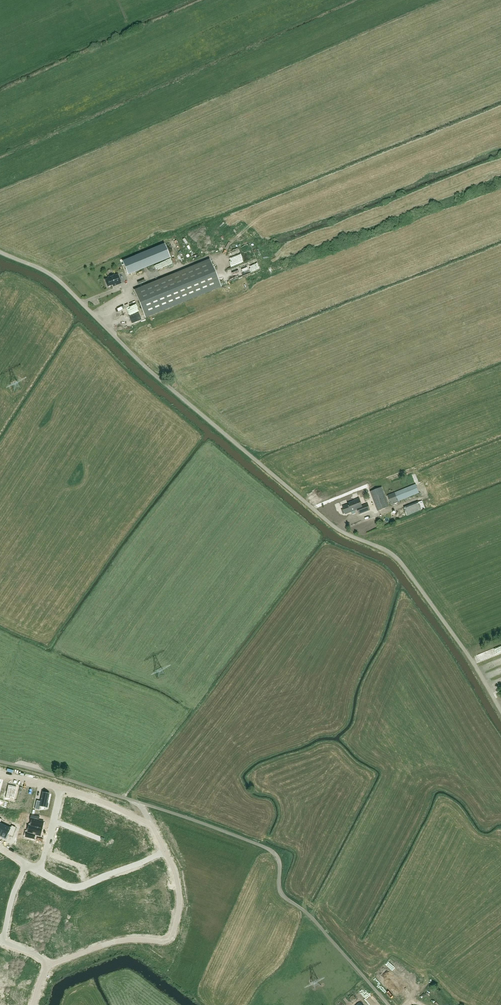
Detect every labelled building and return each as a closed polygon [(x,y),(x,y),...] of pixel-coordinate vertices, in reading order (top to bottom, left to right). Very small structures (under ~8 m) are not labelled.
[(164,243),(123,260),(129,275),(170,258),(164,243)] [(224,263),(226,269),(233,267),(230,254),(222,256),(224,260),(221,261),(221,264),(224,263)] [(135,290),(146,317),(220,286),(209,260),(135,290)] [(64,274),(57,266),(55,269),(62,276),(64,274)] [(109,278),(105,280),(108,287),(113,285),(113,286),(121,283),(118,275),(115,276),(114,275),(108,277),(109,278)] [(131,312),(123,315),(127,324),(134,321),(131,312)] [(391,504),(392,504),(419,493),(416,484),(388,495),(391,504)] [(378,510),(389,506),(382,487),(371,491),(373,497),(378,510)] [(363,506),(360,498),(355,500),(355,501),(348,503),(349,504),(343,507),(344,509),(342,510),(344,514),(346,513),(346,514),(358,509),(360,514),(370,510),(368,504),(363,506)] [(395,521),(421,510),(418,502),(379,518),(378,516),(374,517),(374,515),(362,520),(367,532),(394,521),(395,521)] [(481,661),(500,654),(500,653),(500,648),(479,655),(481,661)] [(8,785),(5,798),(10,799),(10,797),(14,798),(17,786),(8,785)] [(37,801),(35,809),(39,810),(40,806),(47,808),(48,803),(47,803),(49,794),(43,792),(41,801),(37,801)] [(31,815),(30,819),(32,820),(31,825),(31,826),(42,829),(44,822),(39,821),(40,816),(39,816),(31,815)] [(11,827),(5,824),(0,835),(0,836),(1,836),(1,837),(4,839),(5,838),(6,839),(8,834),(13,837),(13,835),(16,827),(12,825),(11,827)] [(27,832),(25,837),(34,840),(36,835),(41,836),(42,829),(31,826),(31,825),(30,825),(28,832),(27,832)] [(30,856),(33,858),(37,851),(30,847),(31,844),(26,841),(24,844),(26,845),(22,852),(27,855),(26,856),(29,857),(30,856)] [(386,981),(391,976),(386,971),(381,976),(386,981)]
